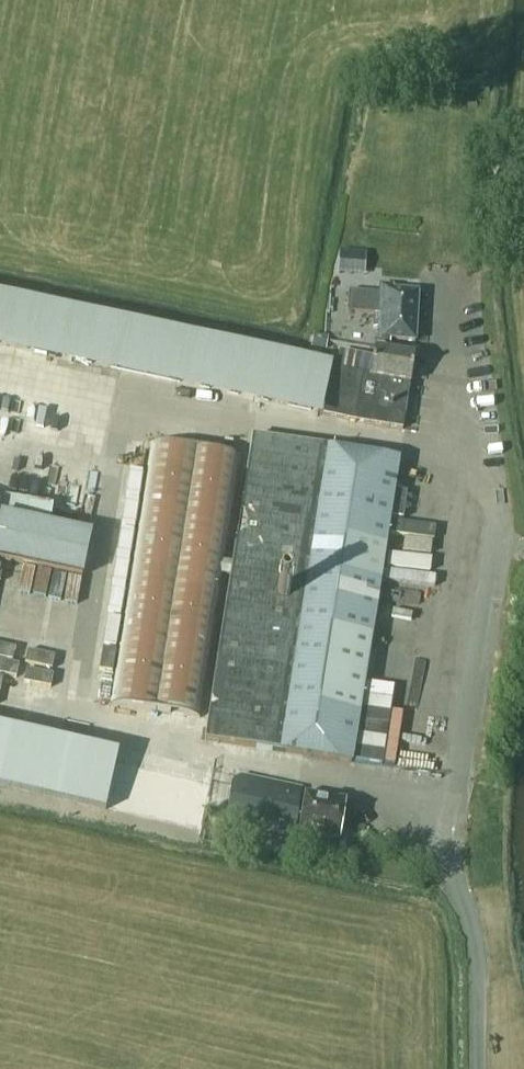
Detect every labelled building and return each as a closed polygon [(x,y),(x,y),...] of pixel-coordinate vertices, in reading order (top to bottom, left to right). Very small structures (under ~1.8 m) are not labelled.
[(358,278),(360,265),(333,262),(332,275),(358,278)] [(375,315),(417,317),(418,293),(393,291),(394,288),(381,287),(381,292),(350,290),(349,311),(349,312),(376,313),(375,315)] [(331,368),(0,299),(0,357),(320,424),(322,414),(331,368)] [(415,342),(417,317),(375,315),(375,329),(379,329),(378,343),(390,344),(391,340),(415,342)] [(314,334),(312,348),(327,350),(329,337),(314,334)] [(331,368),(322,414),(402,431),(410,384),(411,384),(415,356),(375,349),(373,357),(370,376),(363,375),(363,373),(337,369),(331,368)] [(340,351),(337,369),(363,373),(363,375),(370,376),(373,357),(340,351)] [(240,456),(203,450),(149,442),(110,703),(200,716),(222,573),(231,574),(205,740),(350,762),(397,460),(251,438),(232,563),(224,562),(240,456)] [(5,495),(1,515),(51,525),(55,506),(5,495)] [(51,525),(1,515),(0,519),(0,563),(84,578),(92,534),(77,531),(51,525)] [(418,738),(455,744),(460,712),(459,712),(479,593),(470,591),(476,556),(415,545),(411,573),(424,575),(422,588),(409,586),(398,652),(418,656),(413,688),(400,685),(395,711),(422,716),(418,738)] [(28,603),(49,606),(52,580),(31,578),(28,603)] [(49,657),(52,646),(20,637),(17,648),(49,657)] [(0,728),(0,786),(105,809),(117,754),(0,728)] [(297,833),(338,841),(345,802),(304,793),(297,833)]
